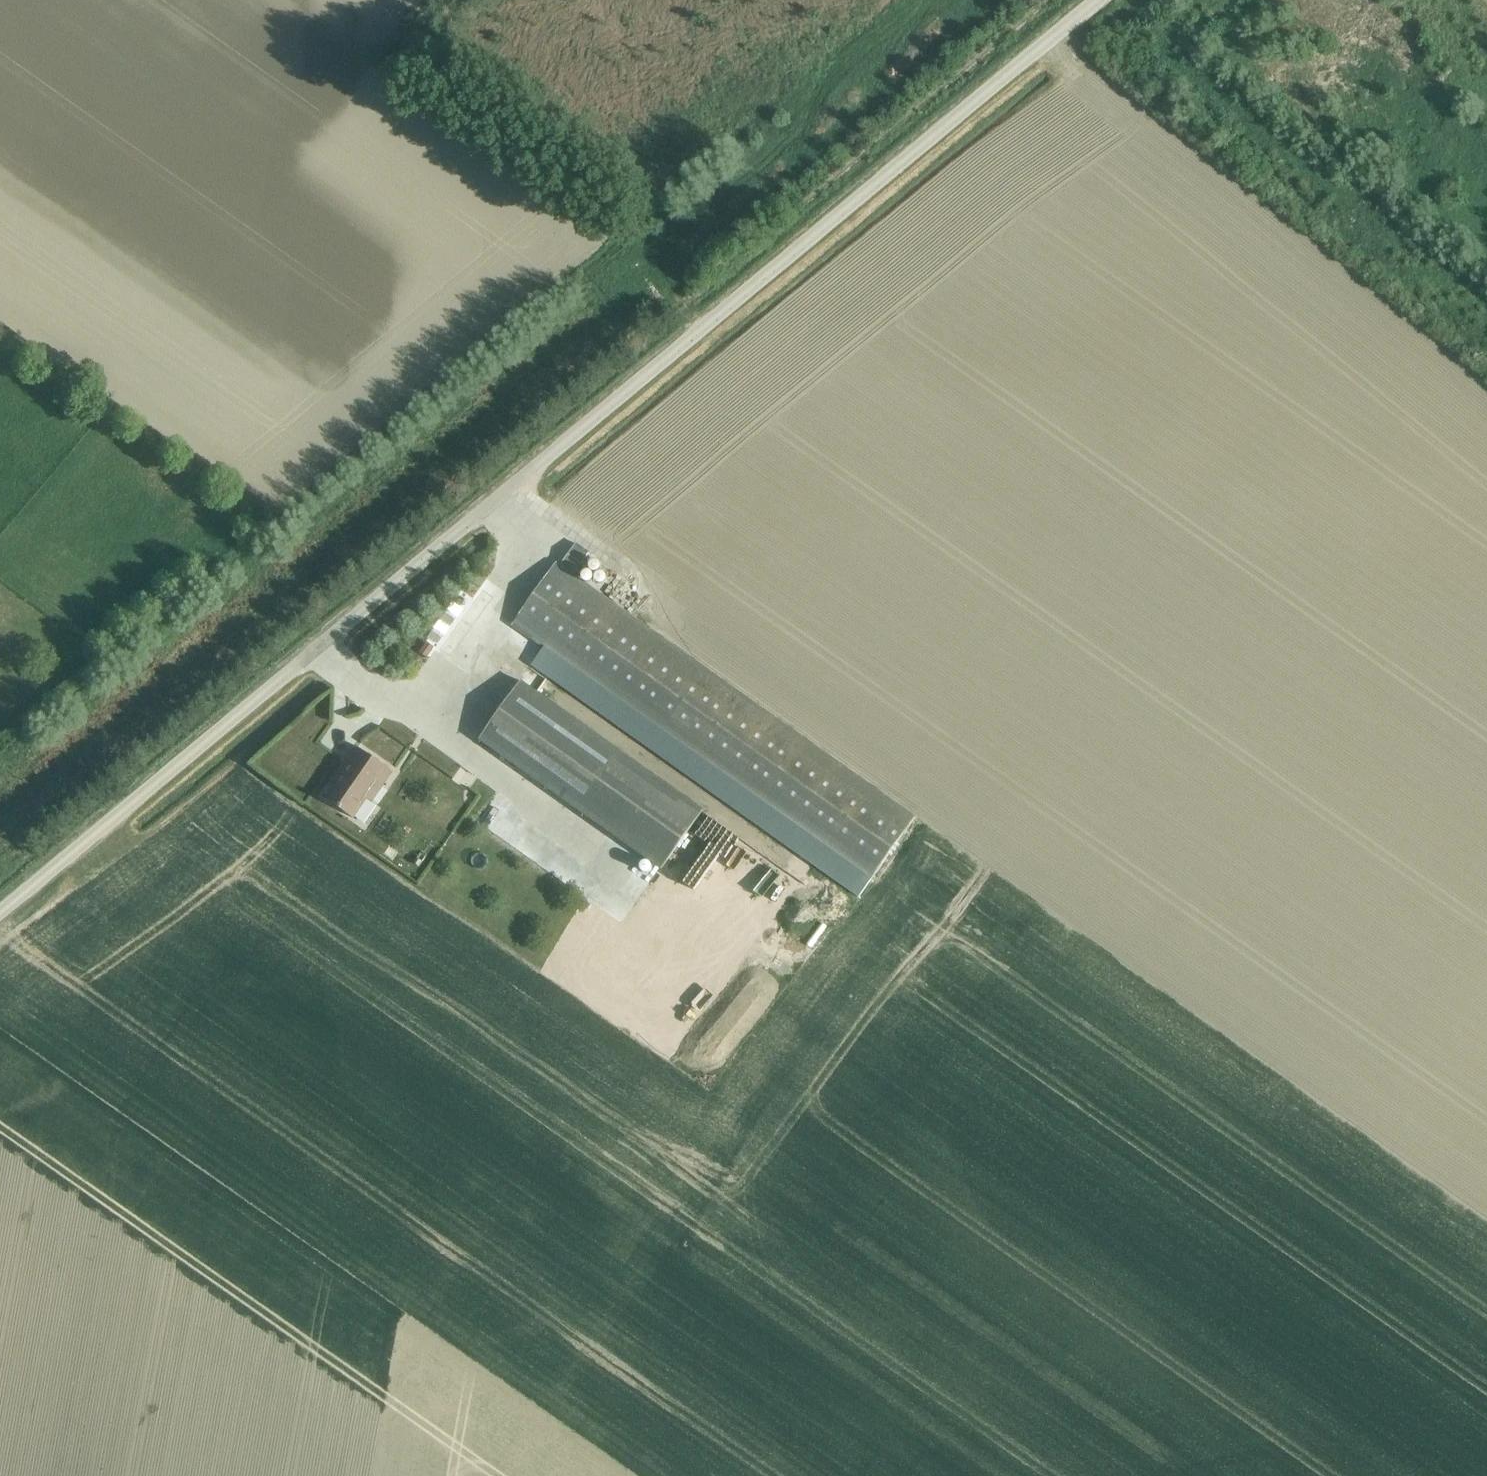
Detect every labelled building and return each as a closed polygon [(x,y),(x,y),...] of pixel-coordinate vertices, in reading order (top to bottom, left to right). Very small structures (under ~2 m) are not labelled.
[(871,880),(914,818),(572,576),(589,553),(575,544),(559,566),(555,563),(512,625),(871,880)] [(702,809),(521,681),(479,740),(660,868),(702,809)] [(379,782),(388,769),(356,746),(346,761),(350,764),(334,787),(332,785),(328,786),(325,790),(325,795),(327,797),(326,799),(353,819),(367,799),(372,802),(383,785),(379,782)]
